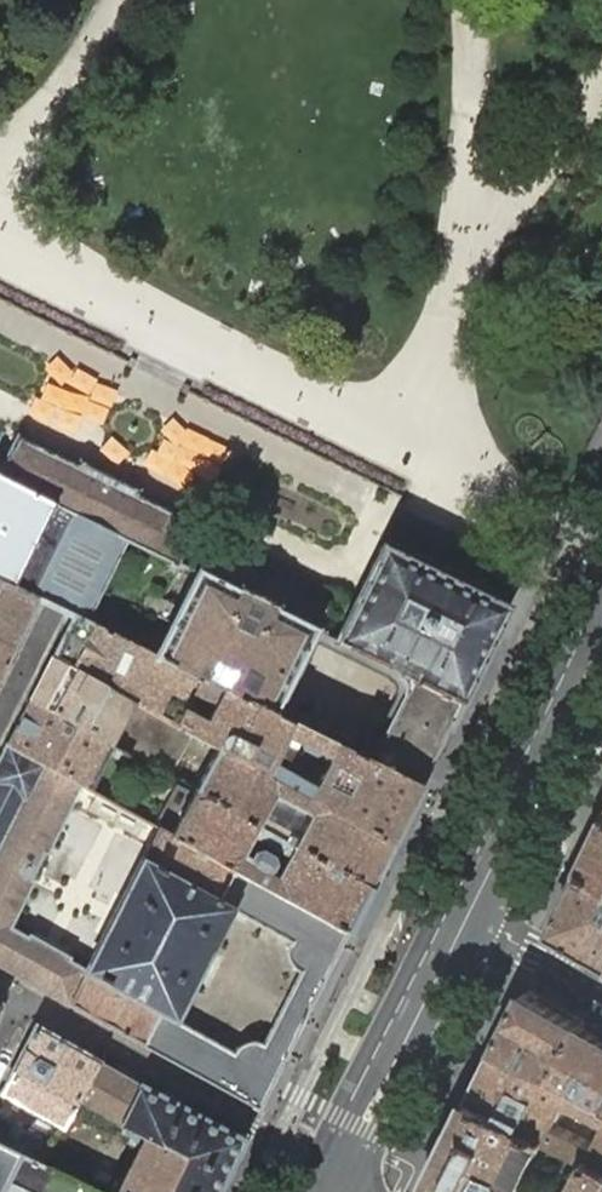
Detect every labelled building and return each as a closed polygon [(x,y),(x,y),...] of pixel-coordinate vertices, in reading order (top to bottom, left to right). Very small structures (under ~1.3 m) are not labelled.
[(0,471),(0,477),(3,478),(53,502),(127,539),(176,564),(195,523),(136,494),(138,490),(79,460),(76,464),(50,451),(17,435),(0,471)] [(53,502),(3,478),(0,483),(0,491),(47,514),(53,502)] [(127,539),(53,502),(47,514),(0,491),(0,568),(16,575),(11,585),(40,599),(38,601),(44,604),(65,613),(71,616),(72,614),(86,622),(91,612),(127,539)] [(381,545),(353,601),(333,640),(382,665),(388,652),(416,665),(410,678),(461,703),(509,608),(381,545)] [(11,585),(16,575),(0,568),(0,580),(11,585)] [(171,624),(155,656),(199,678),(273,714),(315,629),(275,609),(276,606),(239,588),(237,592),(197,571),(179,607),(171,624)] [(14,649),(26,625),(38,601),(40,599),(11,585),(0,580),(0,642),(14,649)] [(107,632),(86,622),(72,614),(71,616),(50,656),(131,701),(176,727),(199,678),(155,656),(107,632)] [(14,649),(0,642),(0,677),(14,649)] [(124,752),(130,756),(170,778),(193,736),(176,727),(131,701),(50,656),(28,700),(108,743),(124,752)] [(410,678),(401,674),(404,676),(407,679),(408,684),(407,692),(376,751),(371,756),(366,758),(419,786),(461,703),(410,678)] [(176,727),(193,736),(217,750),(390,844),(419,786),(366,758),(364,758),(363,758),(362,757),(361,757),(360,757),(359,757),(273,714),(199,678),(176,727)] [(84,788),(100,797),(107,784),(91,774),(105,749),(121,758),(124,752),(108,743),(28,700),(6,745),(84,788)] [(307,1012),(346,932),(232,869),(170,836),(105,800),(100,797),(84,788),(6,745),(0,756),(0,967),(19,978),(257,1109),(299,1027),(292,1024),(289,1027),(282,1029),(271,1027),(262,1043),(255,1041),(244,1042),(237,1046),(232,1052),(175,1021),(232,910),(289,942),(286,949),(287,959),(292,966),(299,972),(290,989),(295,991),(298,997),(301,1003),(301,1009),(307,1012)] [(217,750),(194,792),(257,825),(292,845),(369,888),(390,844),(217,750)] [(194,792),(170,836),(232,869),(346,932),(369,888),(292,845),(274,877),(268,874),(274,864),(271,855),(260,848),(251,851),(245,862),(239,858),(257,825),(194,792)] [(593,864),(601,869),(601,845),(593,864)] [(593,864),(561,928),(601,952),(601,869),(593,864)] [(530,989),(501,1047),(551,1071),(554,1064),(562,1067),(587,1022),(530,989)] [(587,1022),(562,1067),(558,1074),(601,1095),(601,1031),(587,1022)] [(34,1025),(1,1092),(61,1127),(76,1099),(98,1061),(34,1025)] [(477,1096),(555,1135),(575,1145),(595,1155),(601,1158),(601,1095),(558,1074),(551,1071),(501,1047),(477,1096)] [(76,1099),(118,1124),(138,1084),(98,1061),(76,1099)] [(243,1141),(138,1084),(118,1124),(117,1125),(139,1137),(120,1175),(112,1191),(217,1191),(243,1141)] [(477,1096),(430,1191),(527,1191),(555,1135),(477,1096)] [(39,1164),(18,1154),(0,1146),(0,1191),(97,1191),(39,1164)] [(595,1155),(576,1191),(601,1191),(601,1158),(595,1155)] [(561,1186),(556,1184),(553,1182),(546,1185),(533,1191),(563,1191),(561,1186)]
